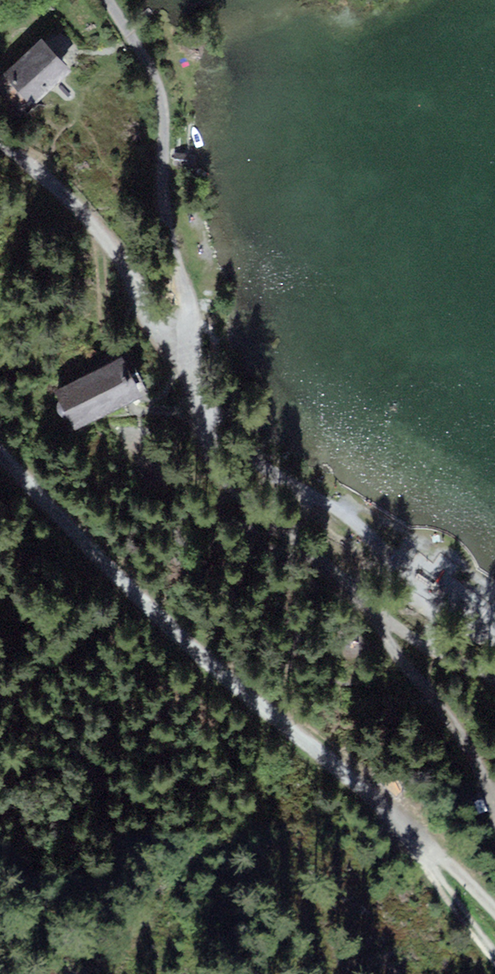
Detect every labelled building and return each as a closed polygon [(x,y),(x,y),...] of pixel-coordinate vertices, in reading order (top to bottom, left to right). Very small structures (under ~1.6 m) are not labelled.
[(72,67),(43,37),(4,74),(33,105),(72,67)] [(145,395),(127,356),(57,389),(75,427),(145,395)]
